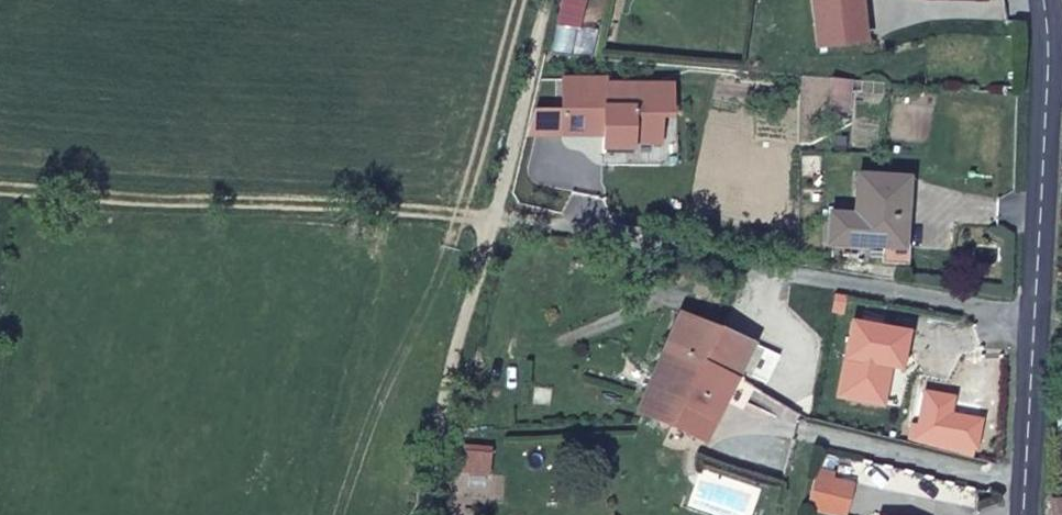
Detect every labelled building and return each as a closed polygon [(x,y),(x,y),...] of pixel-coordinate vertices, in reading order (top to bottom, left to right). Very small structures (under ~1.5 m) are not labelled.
[(850,45),(843,0),(800,0),(810,54),(850,45)] [(660,91),(557,82),(552,135),(594,137),(593,150),(648,147),(649,119),(659,121),(660,91)] [(842,119),(843,95),(821,93),(820,119),(842,119)] [(841,132),(842,119),(820,119),(819,130),(841,132)] [(813,220),(811,249),(868,258),(889,260),(898,189),(848,182),(842,223),(813,220)] [(889,260),(868,258),(867,276),(886,279),(889,260)] [(661,323),(646,373),(682,386),(685,375),(701,333),(661,323)] [(759,356),(803,373),(811,343),(778,333),(769,329),(759,356)] [(685,375),(725,389),(741,348),(701,333),(685,375)] [(646,373),(630,422),(669,434),(668,434),(682,386),(646,373)] [(682,386),(668,434),(707,445),(725,389),(685,375),(682,386)] [(517,473),(488,471),(490,488),(517,489),(517,473)] [(802,514),(842,514),(845,502),(807,491),(802,514)]
